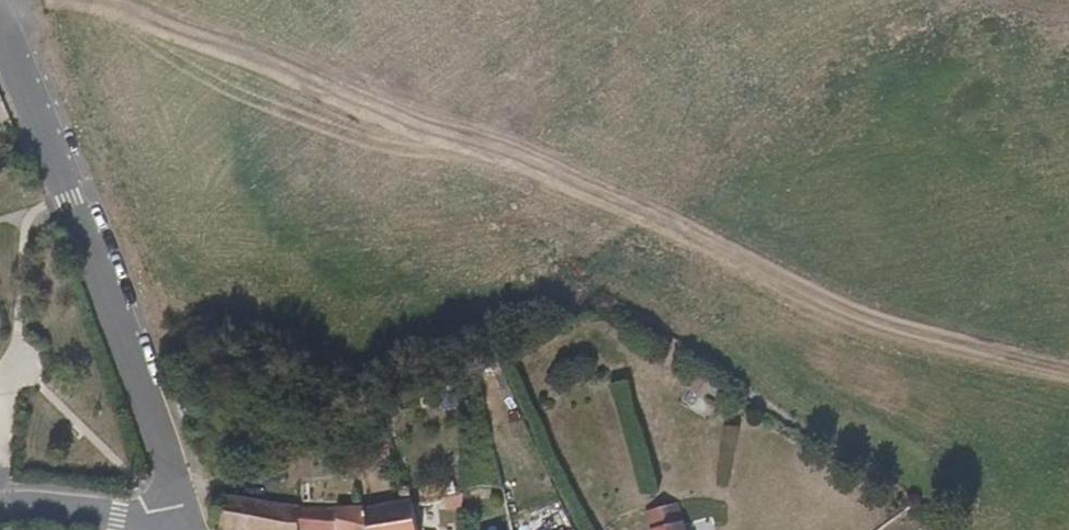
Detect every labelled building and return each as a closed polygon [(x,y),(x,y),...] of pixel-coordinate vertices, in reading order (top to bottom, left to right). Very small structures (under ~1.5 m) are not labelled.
[(308,479),(304,500),(343,505),(368,508),(361,477),(308,479)] [(224,491),(212,527),(235,529),(300,529),(304,500),(224,491)] [(417,499),(407,500),(368,508),(371,529),(420,529),(417,499)] [(300,529),(342,529),(343,505),(304,500),(300,529)] [(342,529),(371,529),(368,508),(343,505),(342,529)]
